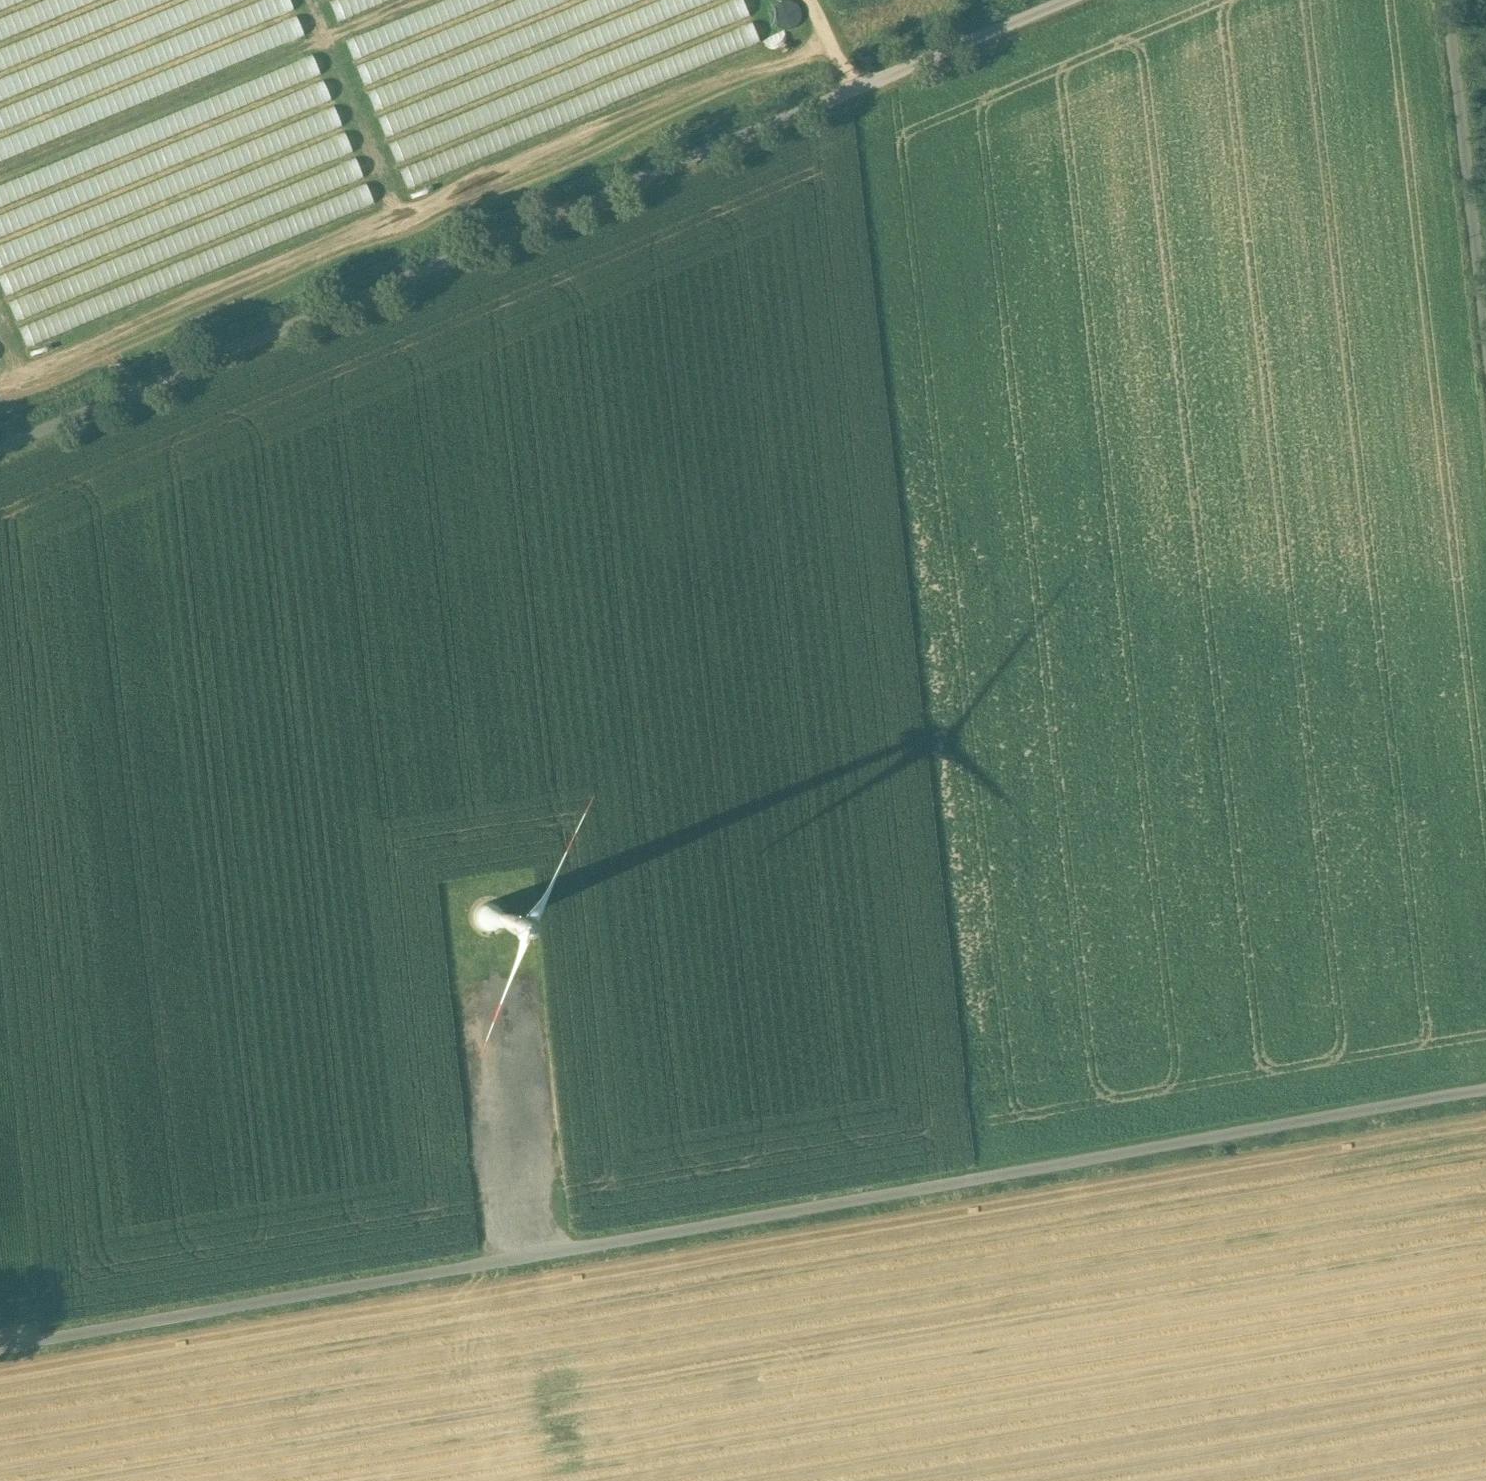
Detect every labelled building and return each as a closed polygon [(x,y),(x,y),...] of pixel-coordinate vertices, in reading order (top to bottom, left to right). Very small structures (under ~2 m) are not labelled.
[(317,42),(300,0),(11,0),(0,5),(0,173),(317,42)] [(343,31),(419,0),(330,0),(343,31)] [(410,194),(765,47),(746,0),(472,0),(350,50),(410,194)] [(29,353),(384,206),(325,62),(0,196),(0,282),(29,353)]
